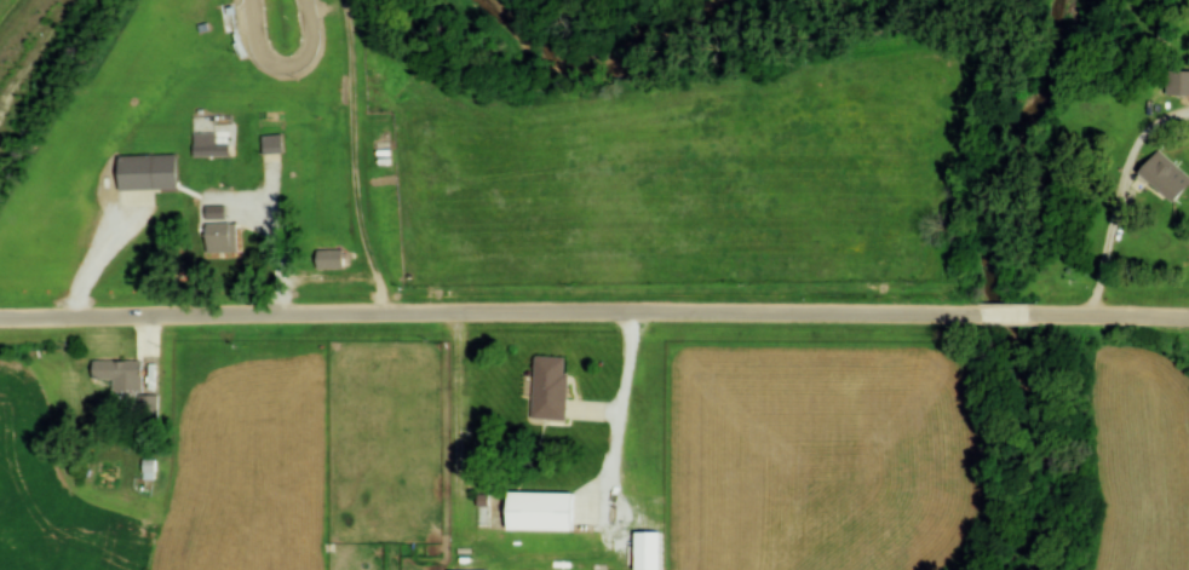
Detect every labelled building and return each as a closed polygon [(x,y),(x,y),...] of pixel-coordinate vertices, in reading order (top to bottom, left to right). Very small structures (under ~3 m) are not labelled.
[(1188,97),(1188,72),(1167,72),(1167,97),(1188,97)] [(204,141),(204,118),(194,118),(194,141),(204,141)] [(263,155),(284,153),(283,135),(262,136),(263,155)] [(229,145),(194,145),(194,157),(229,157),(229,145)] [(1159,150),(1140,171),(1174,202),(1188,185),(1188,177),(1159,150)] [(120,152),(178,151),(179,185),(121,188),(120,152)] [(226,207),(206,207),(206,220),(226,220),(226,207)] [(237,252),(237,223),(206,223),(206,252),(237,252)] [(343,249),(316,250),(317,269),(343,269),(343,249)] [(568,358),(534,357),(533,419),(566,420),(568,358)] [(114,391),(142,391),(142,361),(92,361),(92,381),(114,381),(114,391)] [(139,421),(158,421),(158,396),(139,396),(139,421)] [(155,462),(143,462),(143,480),(155,480),(155,462)] [(511,489),(579,490),(578,526),(511,525),(511,489)]
